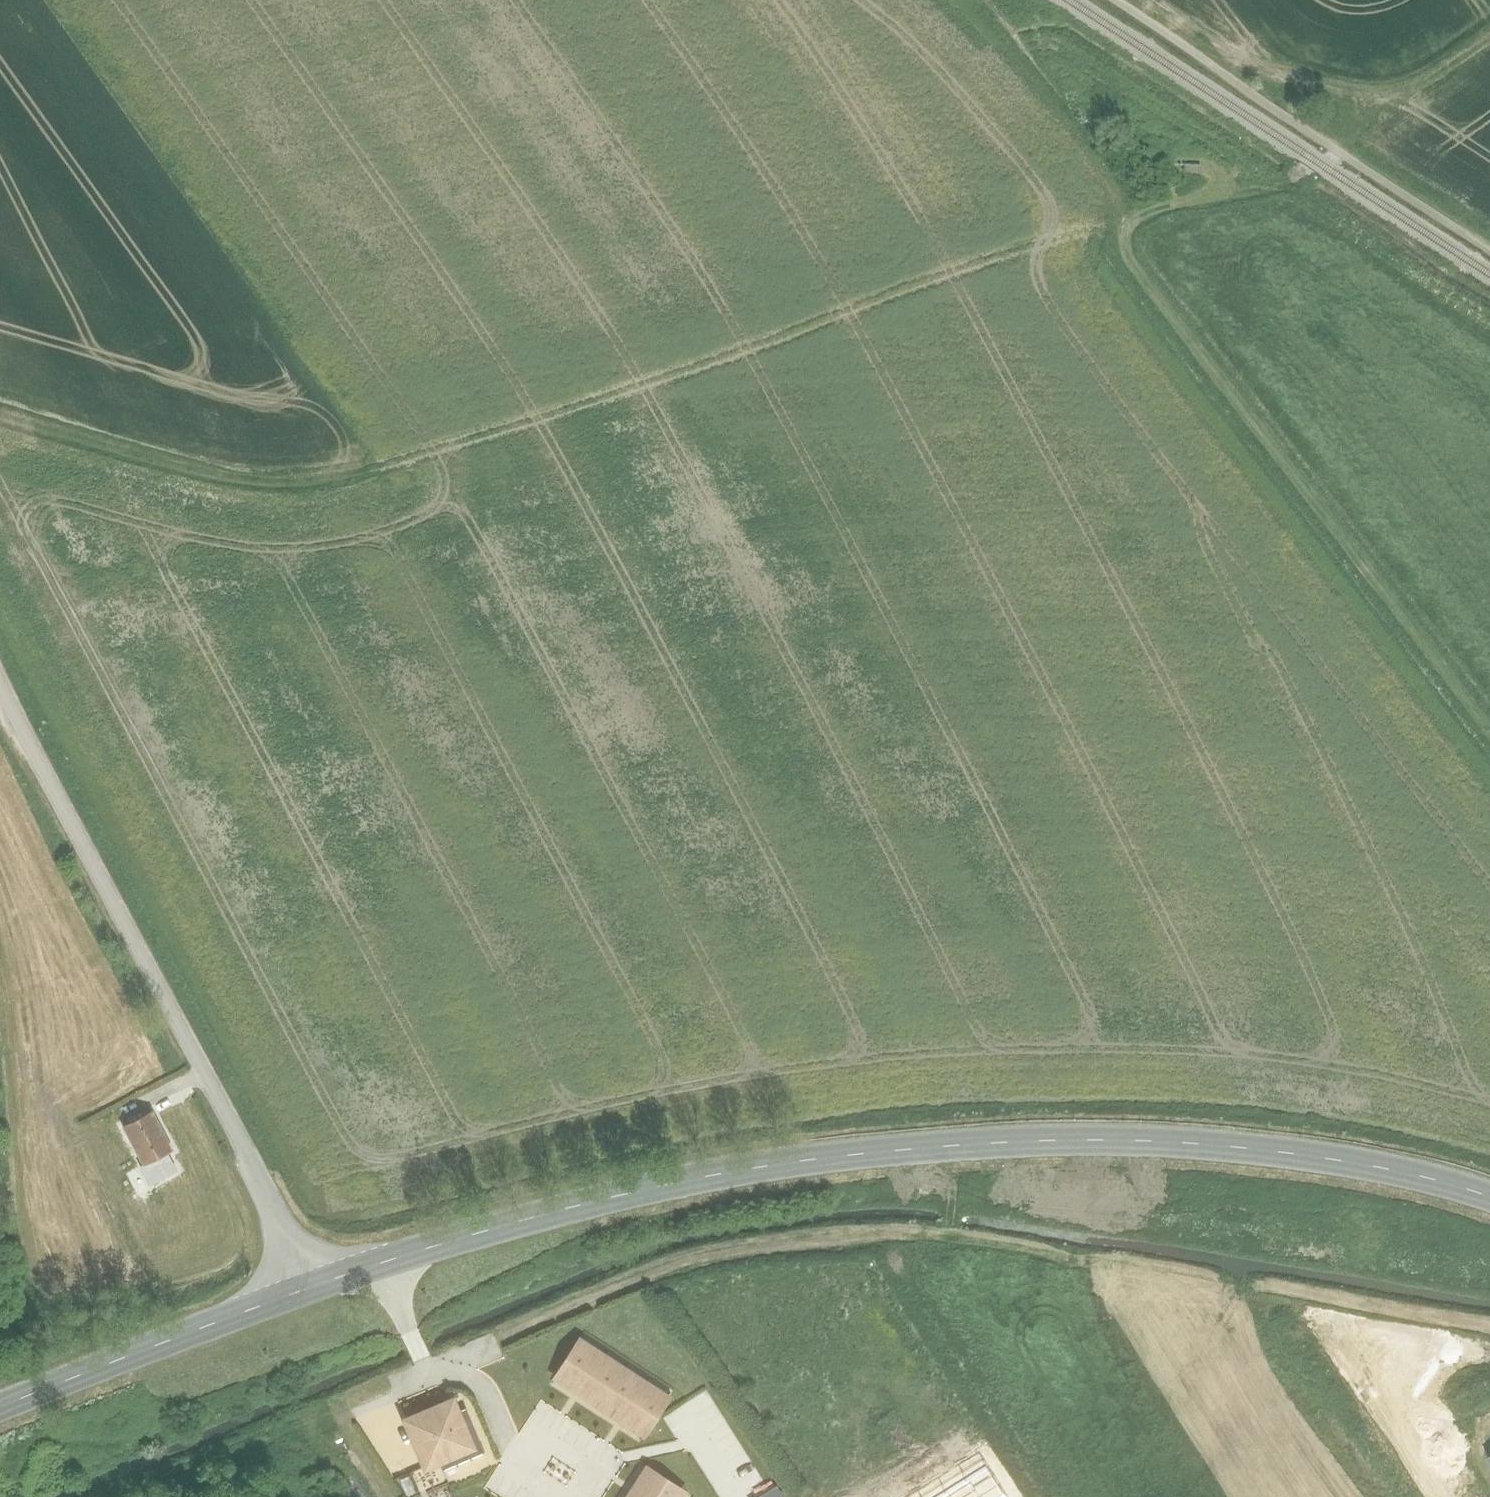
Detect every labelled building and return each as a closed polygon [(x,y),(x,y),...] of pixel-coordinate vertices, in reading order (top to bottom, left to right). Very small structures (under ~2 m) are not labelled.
[(129,1120),(150,1162),(178,1148),(153,1105),(129,1120)] [(553,1370),(643,1432),(672,1389),(581,1331),(553,1370)] [(399,1414),(424,1462),(477,1441),(453,1389),(399,1414)] [(1489,1474),(1489,1452),(1480,1458),(1489,1474)] [(618,1496),(686,1496),(691,1490),(641,1460),(618,1496)] [(781,1486),(753,1496),(785,1496),(781,1486)]
